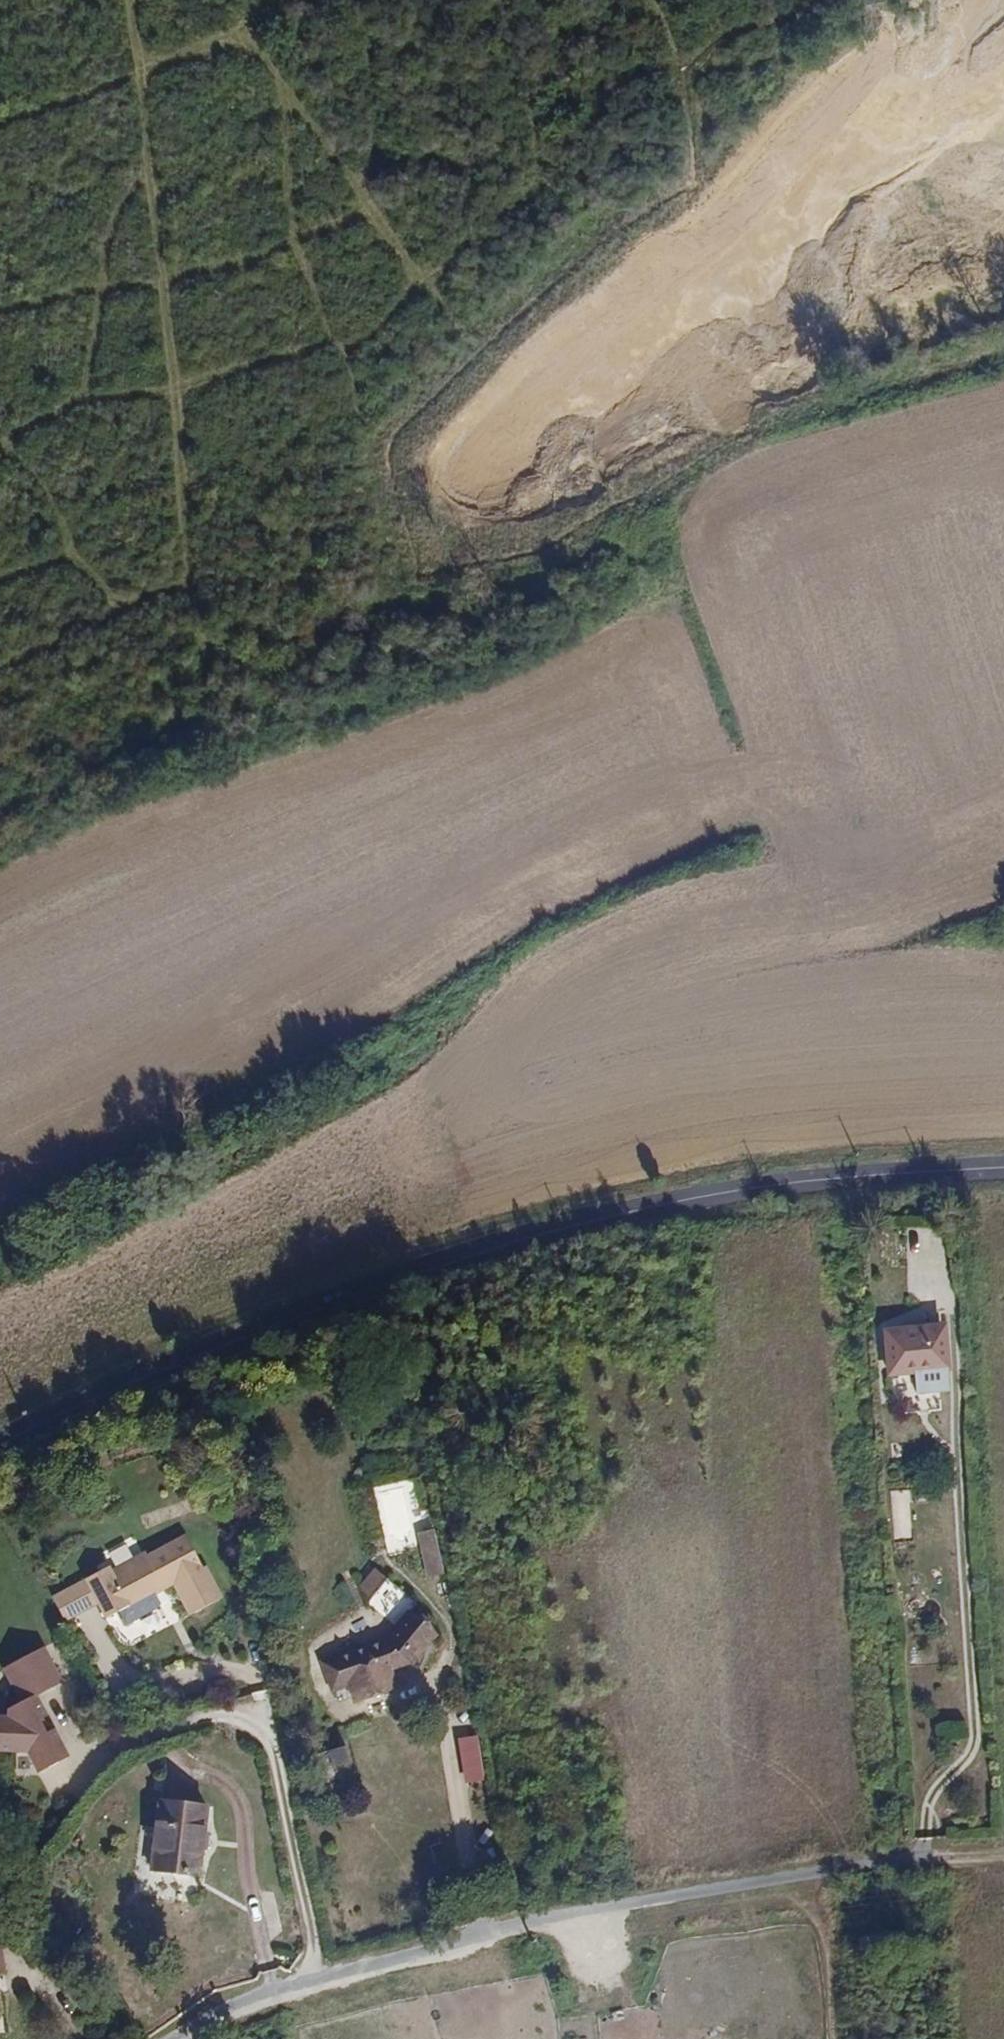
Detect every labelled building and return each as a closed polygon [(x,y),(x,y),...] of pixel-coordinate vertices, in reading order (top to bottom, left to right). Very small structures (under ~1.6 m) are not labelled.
[(894,1353),(897,1396),(922,1394),(922,1387),(953,1385),(951,1350),(894,1353)] [(412,1480),(375,1487),(387,1554),(424,1548),(412,1480)] [(912,1489),(892,1489),(891,1536),(910,1536),(912,1489)] [(427,1577),(443,1575),(436,1530),(419,1532),(427,1577)] [(147,1551),(114,1568),(124,1599),(131,1623),(134,1622),(132,1619),(159,1607),(160,1602),(156,1593),(157,1593),(154,1587),(161,1583),(164,1589),(174,1584),(190,1615),(222,1598),(206,1566),(203,1568),(186,1535),(148,1555),(147,1551)] [(109,1565),(86,1577),(98,1600),(106,1616),(119,1609),(123,1616),(120,1618),(123,1624),(128,1625),(131,1623),(124,1599),(114,1568),(111,1569),(109,1565)] [(98,1600),(86,1577),(53,1594),(65,1617),(98,1600)] [(418,1602),(388,1579),(371,1601),(400,1624),(390,1637),(323,1660),(333,1690),(349,1685),(354,1701),(397,1686),(392,1669),(414,1662),(436,1635),(409,1612),(418,1602)] [(154,1587),(157,1593),(164,1589),(161,1583),(154,1587)] [(1,1662),(20,1697),(8,1701),(9,1717),(0,1717),(0,1749),(27,1749),(39,1771),(67,1756),(52,1728),(50,1729),(44,1732),(37,1719),(43,1716),(45,1715),(32,1690),(58,1676),(39,1641),(1,1662)] [(50,1729),(43,1716),(37,1719),(44,1732),(50,1729)] [(479,1736),(459,1739),(465,1785),(486,1782),(479,1736)] [(205,1808),(162,1802),(153,1870),(197,1875),(205,1808)]
